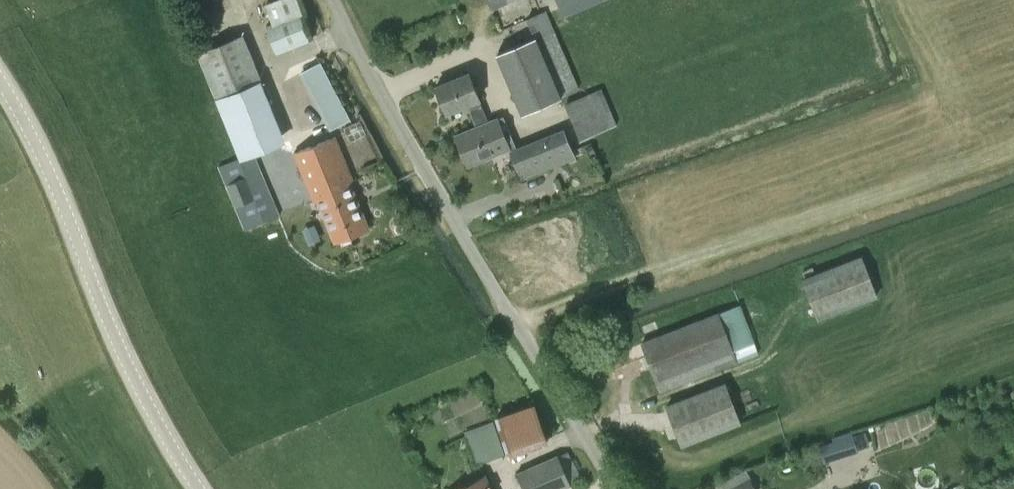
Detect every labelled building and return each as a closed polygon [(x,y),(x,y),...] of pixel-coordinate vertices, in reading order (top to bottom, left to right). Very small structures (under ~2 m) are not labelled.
[(295,0),(281,0),(265,6),(272,24),(266,26),(277,53),(310,41),(300,12),(295,0)] [(515,0),(487,0),(492,10),(515,0)] [(564,17),(605,0),(557,0),(564,17)] [(533,38),(496,54),(522,115),(563,97),(562,96),(580,89),(547,10),(526,19),(533,38)] [(281,215),(269,186),(265,177),(256,154),(286,142),(261,80),(262,80),(244,34),(198,54),(220,107),(241,158),(219,167),(246,230),(281,215)] [(304,72),(328,118),(346,108),(321,62),(304,72)] [(468,105),(477,126),(477,128),(490,122),(489,120),(481,100),(482,100),(470,72),(436,86),(447,113),(468,105)] [(602,88),(565,104),(581,141),(618,126),(602,88)] [(468,166),(512,148),(499,116),(489,120),(490,122),(477,128),(477,126),(455,135),(468,166)] [(523,180),(576,158),(564,130),(510,151),(523,180)] [(336,136),(315,144),(354,234),(370,228),(351,182),(354,181),(336,136)] [(317,201),(334,242),(354,234),(315,144),(293,153),(314,202),(317,201)] [(879,298),(864,259),(806,280),(820,319),(879,298)] [(662,391),(738,361),(734,351),(751,344),(737,306),(642,342),(662,391)] [(726,383),(667,404),(682,444),(740,422),(726,383)] [(535,404),(496,417),(497,420),(508,452),(509,457),(548,443),(535,404)] [(471,430),(466,432),(478,463),(483,462),(504,453),(492,422),(471,430)] [(855,432),(824,439),(829,459),(860,452),(855,432)] [(516,472),(523,488),(564,488),(583,480),(567,450),(516,472)] [(458,488),(493,488),(487,475),(458,488)] [(750,480),(732,488),(755,488),(750,480)]
